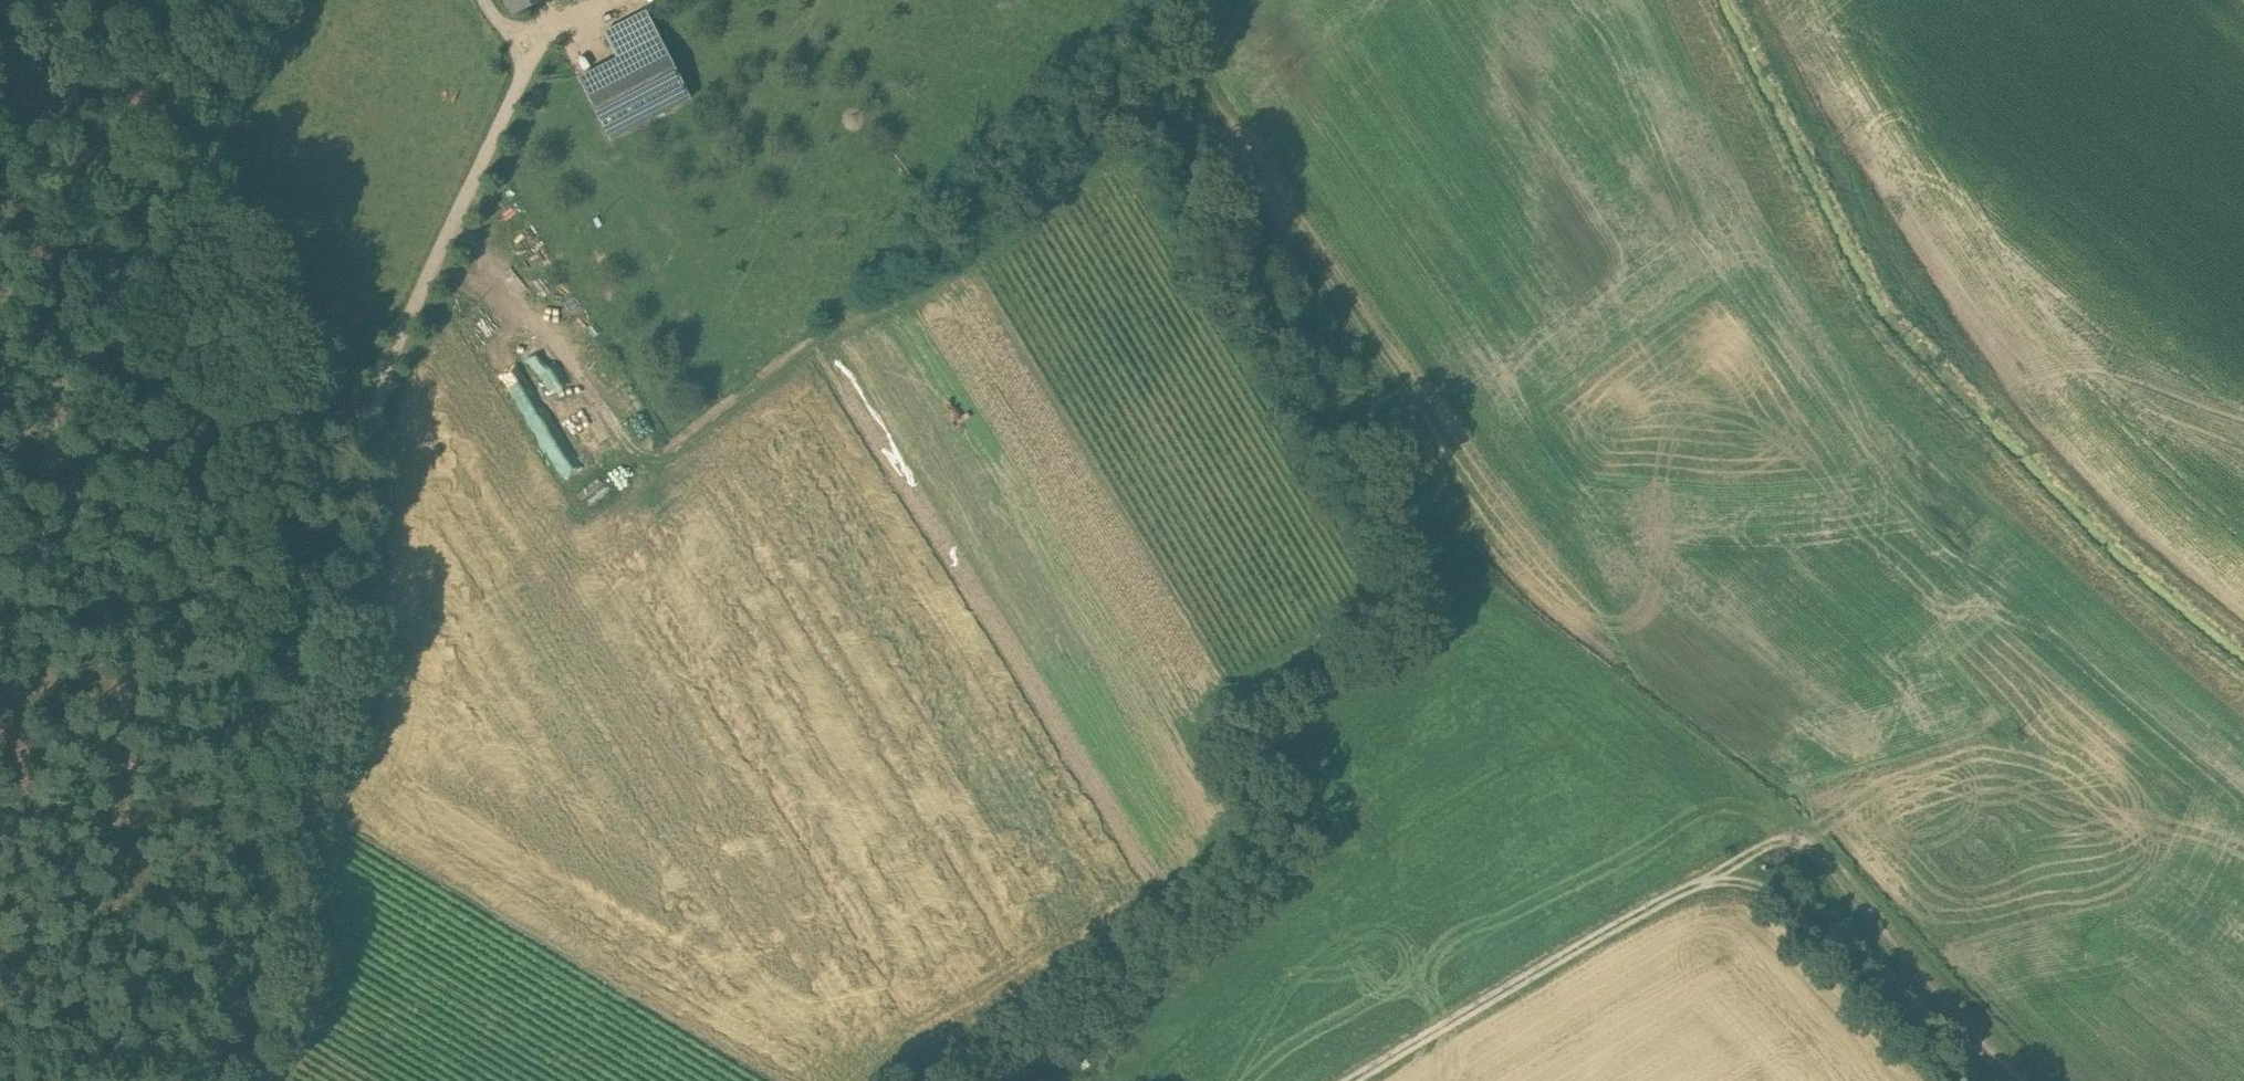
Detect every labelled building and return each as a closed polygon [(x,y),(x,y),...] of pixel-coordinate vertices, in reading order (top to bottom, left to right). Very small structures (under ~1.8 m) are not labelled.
[(510,15),(540,0),(503,0),(510,15)] [(663,36),(661,37),(650,12),(609,30),(621,57),(580,77),(610,138),(693,98),(663,36)] [(554,454),(573,442),(509,339),(490,351),(554,454)] [(567,430),(609,467),(623,451),(582,414),(567,430)]
